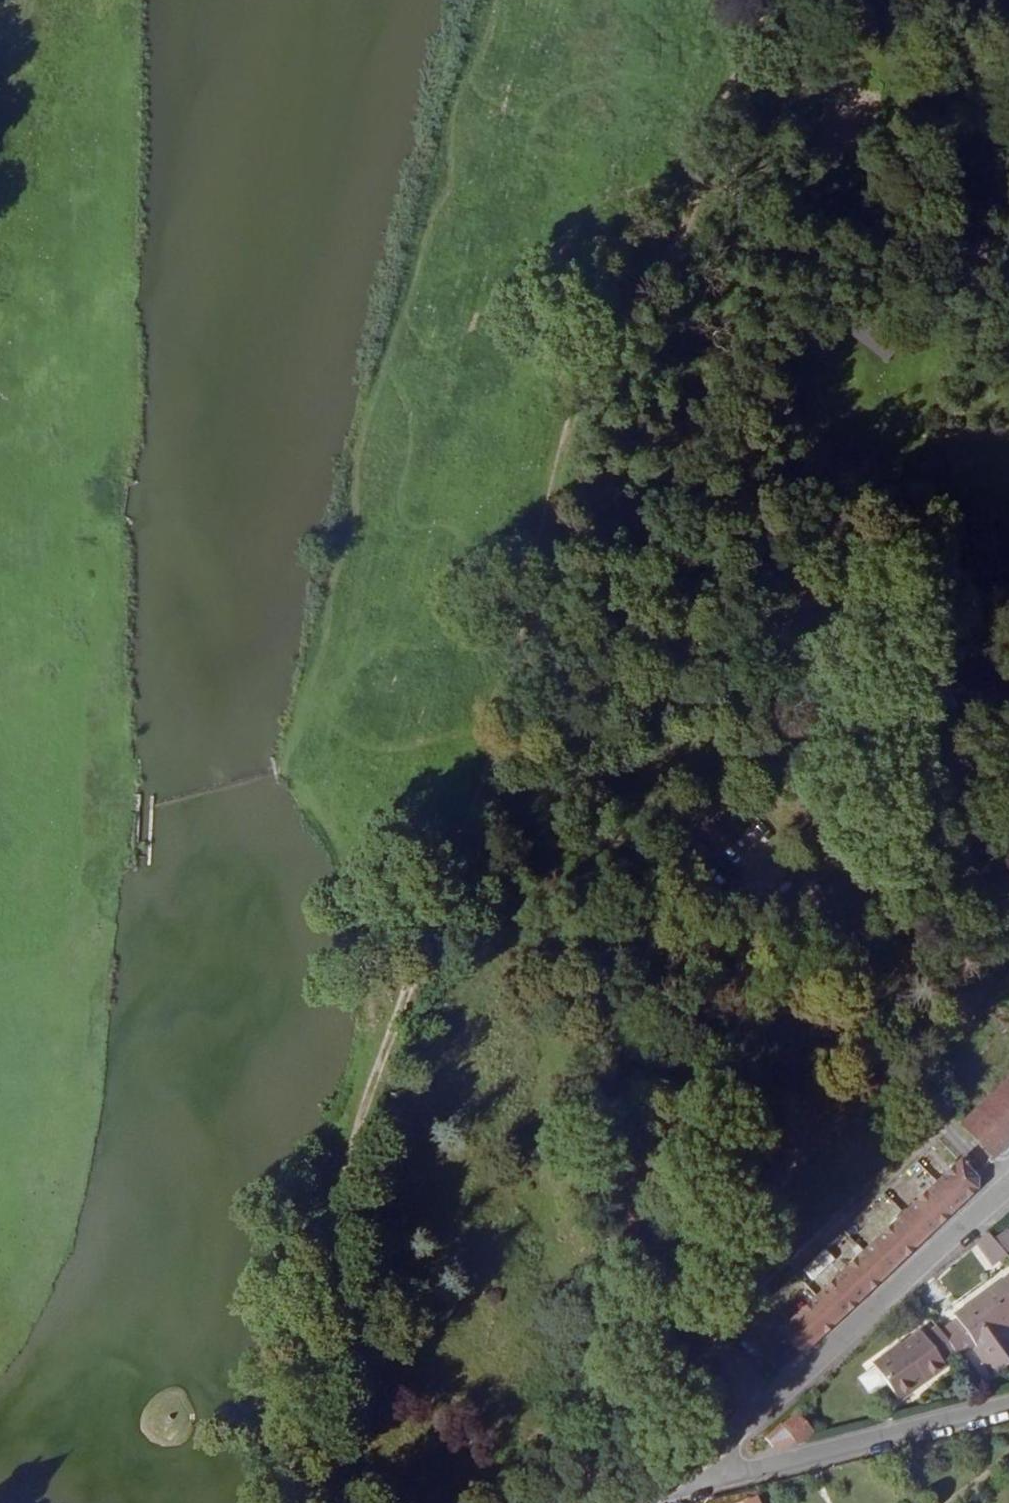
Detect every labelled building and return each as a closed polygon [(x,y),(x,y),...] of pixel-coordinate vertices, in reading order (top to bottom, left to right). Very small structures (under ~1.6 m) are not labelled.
[(1007,1079),(1001,1085),(1000,1092),(997,1095),(991,1095),(967,1118),(965,1130),(993,1159),(1007,1161),(1008,1159),(1008,1140),(1008,1139),(1008,1138),(1008,1079),(1007,1079)] [(783,1370),(977,1188),(976,1178),(968,1169),(971,1166),(966,1161),(963,1163),(961,1161),(781,1331),(793,1344),(775,1361),(783,1370)] [(1007,1230),(997,1237),(1008,1253),(1008,1252),(1008,1233),(1007,1230)] [(1007,1255),(988,1233),(977,1242),(994,1265),(1007,1255)] [(1007,1328),(1008,1327),(1008,1277),(955,1316),(958,1321),(941,1333),(955,1351),(958,1356),(974,1344),(995,1373),(1008,1364),(1008,1332),(1007,1328)] [(924,1379),(926,1381),(946,1366),(942,1360),(955,1351),(941,1333),(938,1328),(925,1337),(920,1331),(873,1365),(874,1367),(887,1383),(897,1398),(924,1379)] [(887,1383),(874,1367),(859,1378),(871,1395),(887,1383)]
